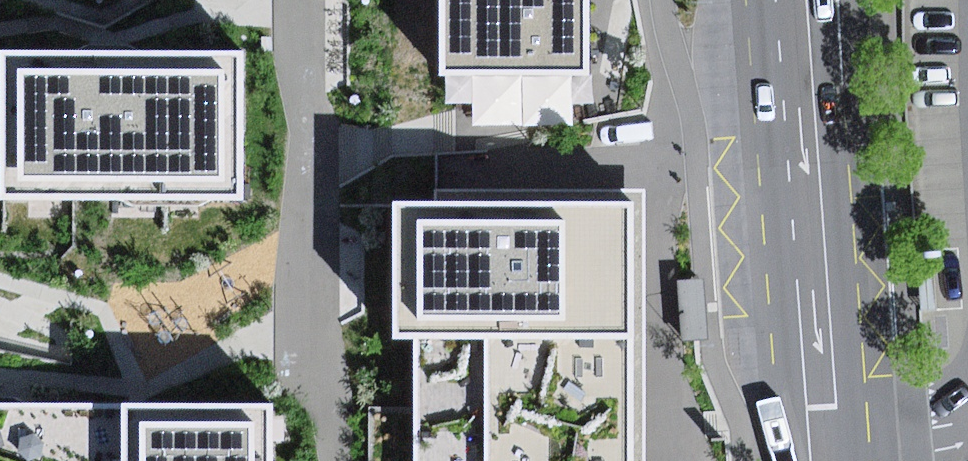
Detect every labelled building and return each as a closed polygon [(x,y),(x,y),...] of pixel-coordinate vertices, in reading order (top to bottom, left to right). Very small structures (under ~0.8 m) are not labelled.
[(440,76),(567,76),(593,76),(593,0),(440,0),(440,76)] [(74,203),(243,204),(243,53),(110,53),(0,53),(0,203),(74,203)] [(412,428),(634,430),(635,343),(636,202),(395,200),(393,341),(413,341),(412,428)] [(703,279),(678,281),(682,341),(707,339),(703,279)] [(127,406),(10,406),(0,406),(0,460),(127,460),(127,406)] [(127,460),(276,460),(276,406),(145,406),(127,406),(127,460)] [(412,428),(412,460),(634,460),(634,430),(412,428)]
